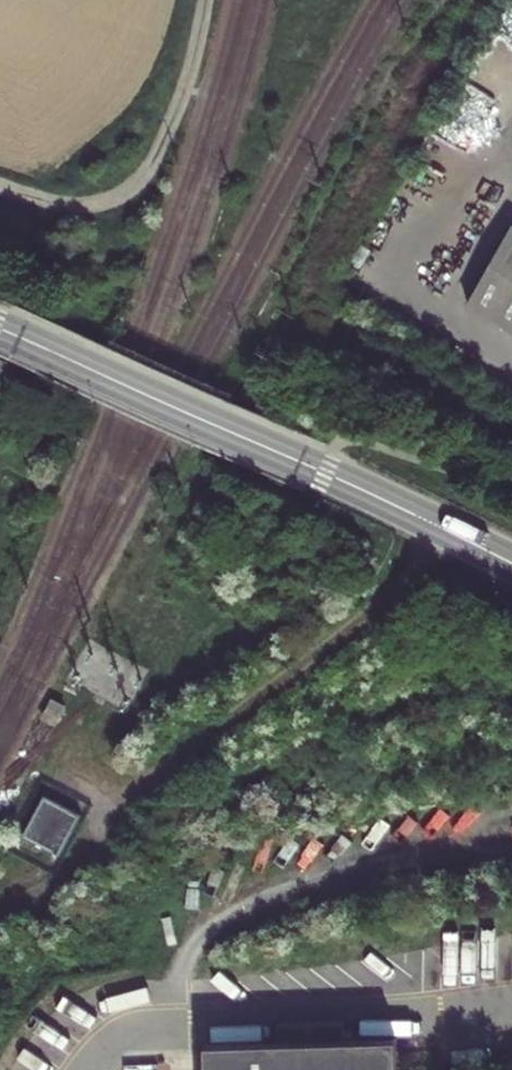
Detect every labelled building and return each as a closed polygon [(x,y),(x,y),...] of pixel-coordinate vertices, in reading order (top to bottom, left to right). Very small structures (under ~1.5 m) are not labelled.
[(511,330),(511,228),(468,305),(511,330)] [(67,706),(51,699),(42,717),(57,725),(67,706)] [(80,815),(44,796),(23,836),(60,855),(80,815)] [(205,1042),(206,1069),(396,1069),(395,1037),(205,1042)]
